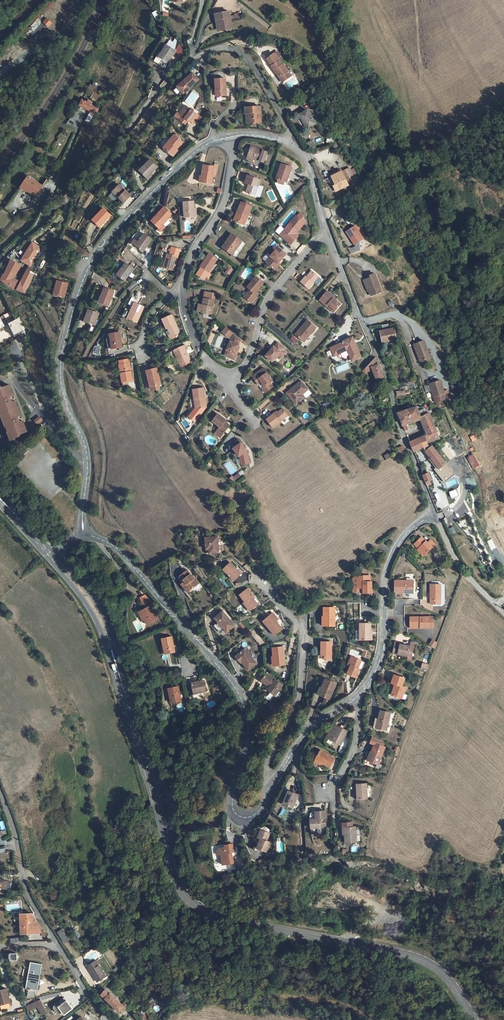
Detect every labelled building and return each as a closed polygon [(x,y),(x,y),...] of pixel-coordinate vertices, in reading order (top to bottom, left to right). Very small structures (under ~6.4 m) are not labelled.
[(230,26),(227,11),(214,13),(215,20),(217,20),(219,28),(230,26)] [(52,22),(46,17),(42,22),(48,27),(52,22)] [(177,53),(168,46),(162,55),(159,60),(168,66),(174,57),(177,53)] [(186,58),(181,47),(177,53),(174,57),(182,64),(186,58)] [(276,53),(272,56),(277,63),(281,60),(276,53)] [(166,70),(168,66),(159,60),(162,55),(161,54),(158,59),(155,63),(166,70)] [(272,56),(265,61),(270,68),(269,68),(276,77),(277,76),(283,83),(289,78),(286,74),(287,73),(281,66),(280,67),(277,63),(272,56)] [(200,70),(185,84),(192,91),(206,76),(200,70)] [(231,96),(230,79),(220,80),(221,97),(231,96)] [(95,101),(99,93),(96,91),(91,99),(95,101)] [(86,103),(81,101),(77,107),(87,112),(82,122),(90,125),(98,110),(90,106),(91,104),(87,102),(86,103)] [(195,104),(188,112),(189,113),(196,105),(195,104)] [(184,115),(190,120),(193,116),(196,119),(198,120),(202,122),(203,120),(208,115),(201,108),(200,108),(196,105),(189,113),(188,112),(187,111),(185,111),(184,113),(184,115)] [(314,116),(306,105),(294,114),(304,128),(312,122),(310,119),(314,116)] [(247,109),(248,116),(250,116),(251,124),(264,123),(263,108),(247,109)] [(203,120),(207,124),(212,118),(208,115),(203,120)] [(332,130),(325,121),(321,123),(328,132),(332,130)] [(169,147),(178,153),(183,147),(188,141),(180,134),(169,147)] [(305,144),(312,155),(316,152),(309,141),(305,144)] [(255,152),(252,161),(257,163),(267,167),(270,157),(255,152)] [(163,168),(156,161),(144,171),(152,179),(163,168)] [(280,183),(281,186),(287,188),(288,184),(290,185),(294,170),(283,167),(279,182),(280,183)] [(217,186),(218,170),(208,169),(207,185),(217,186)] [(347,185),(350,191),(351,191),(357,187),(347,169),(340,173),(338,169),(333,172),(335,174),(331,176),(338,190),(347,185)] [(329,194),(338,190),(331,176),(322,180),(329,194)] [(42,189),(28,179),(22,187),(28,191),(27,193),(35,199),(42,189)] [(246,187),(249,188),(251,189),(249,196),(257,199),(262,184),(249,179),(246,187)] [(135,196),(122,185),(115,192),(128,204),(135,196)] [(162,221),(167,217),(176,208),(168,200),(161,209),(162,210),(156,216),(162,221)] [(202,218),(200,204),(190,204),(191,219),(202,218)] [(255,212),(244,207),(238,220),(248,225),(255,212)] [(111,218),(104,211),(94,221),(101,228),(111,218)] [(298,232),(305,223),(300,214),(297,218),(295,218),(285,230),(287,231),(281,238),(291,245),(297,237),(294,235),(296,232),(298,232)] [(169,219),(167,217),(162,221),(160,223),(163,226),(164,226),(169,221),(169,219)] [(364,242),(364,241),(356,229),(347,234),(355,247),(356,247),(364,242)] [(139,245),(136,242),(133,245),(144,255),(154,243),(147,237),(139,245)] [(239,245),(230,237),(220,249),(230,256),(239,245)] [(364,242),(356,247),(356,249),(356,252),(360,251),(360,253),(364,252),(364,242)] [(9,288),(20,295),(24,297),(33,276),(36,270),(30,267),(40,250),(29,244),(19,262),(29,268),(20,285),(13,282),(20,269),(11,264),(3,279),(0,278),(0,282),(9,288)] [(170,260),(168,260),(165,267),(176,270),(182,250),(176,248),(174,255),(172,254),(170,260)] [(286,256),(279,249),(266,264),(274,271),(286,256)] [(219,264),(211,257),(200,270),(201,271),(196,276),(203,283),(206,280),(208,277),(208,276),(219,264)] [(134,269),(128,264),(119,275),(125,280),(134,269)] [(306,279),(305,278),(300,284),(307,290),(317,278),(311,273),(306,279)] [(370,298),(382,294),(378,280),(376,281),(374,276),(370,278),(370,279),(366,280),(370,291),(368,292),(370,298)] [(247,289),(250,291),(244,298),(249,302),(252,299),(255,301),(258,297),(255,295),(263,286),(256,279),(247,289)] [(66,303),(73,285),(62,281),(56,299),(66,303)] [(1,297),(9,293),(0,288),(0,294),(1,297)] [(110,308),(117,294),(108,290),(107,292),(104,298),(103,298),(100,303),(110,308)] [(333,298),(326,293),(319,301),(325,307),(325,308),(328,310),(330,309),(335,312),(340,306),(333,302),(333,298)] [(201,307),(199,314),(209,316),(214,297),(204,294),(201,307)] [(145,310),(136,305),(128,320),(137,325),(145,310)] [(93,311),(88,321),(94,323),(93,325),(97,327),(102,316),(93,311)] [(180,337),(172,318),(162,322),(166,330),(169,329),(170,332),(165,334),(169,342),(180,337)] [(14,340),(24,335),(17,322),(15,323),(7,328),(9,331),(14,340)] [(298,331),(300,333),(295,338),(303,344),(315,330),(306,323),(298,331)] [(387,331),(385,325),(379,326),(380,332),(377,333),(381,344),(396,340),(393,329),(387,331)] [(225,329),(221,334),(228,339),(232,334),(225,329)] [(124,350),(121,334),(111,336),(113,351),(124,350)] [(237,346),(241,342),(233,336),(228,342),(229,343),(224,357),(235,361),(237,355),(235,355),(236,351),(238,346),(237,346)] [(353,342),(352,339),(342,343),(343,343),(330,349),(333,357),(346,352),(350,363),(360,359),(355,346),(354,347),(352,343),(353,342)] [(15,350),(10,353),(18,364),(26,357),(14,342),(11,344),(15,350)] [(426,350),(422,342),(413,345),(419,363),(432,359),(428,349),(426,350)] [(275,349),(273,348),(272,348),(279,357),(280,355),(282,358),(285,354),(283,351),(284,350),(278,345),(275,349)] [(274,360),(275,361),(279,357),(272,348),(265,358),(271,363),(274,360)] [(187,352),(186,349),(174,354),(180,369),(190,364),(185,353),(187,352)] [(375,381),(382,378),(375,359),(361,373),(363,376),(370,370),(375,381)] [(133,385),(128,364),(118,366),(123,387),(133,385)] [(266,374),(263,370),(253,377),(256,381),(255,382),(257,386),(260,384),(263,388),(262,389),(265,394),(272,389),(270,385),(271,384),(265,374),(266,374)] [(161,387),(156,371),(146,374),(150,390),(152,390),(159,388),(161,387)] [(435,403),(445,399),(443,392),(439,381),(429,385),(435,403)] [(298,400),(307,392),(301,384),(287,396),(296,407),(301,403),(298,400)] [(6,443),(18,439),(17,437),(25,434),(21,423),(18,425),(12,427),(10,421),(16,419),(19,418),(13,404),(10,405),(5,407),(2,402),(8,399),(11,398),(7,387),(0,390),(0,427),(6,443)] [(206,407),(203,389),(193,390),(196,408),(189,417),(195,421),(206,407)] [(415,409),(418,418),(427,415),(426,411),(422,412),(420,407),(415,409)] [(415,409),(411,410),(405,412),(409,422),(418,418),(415,409)] [(278,418),(276,416),(268,423),(274,431),(290,418),(285,412),(278,418)] [(401,425),(404,423),(409,422),(405,412),(397,414),(401,425)] [(428,414),(427,415),(418,418),(425,438),(416,441),(423,454),(428,452),(426,446),(438,441),(428,414)] [(220,419),(215,427),(223,432),(218,439),(224,443),(233,431),(230,428),(230,427),(229,426),(220,419)] [(432,450),(428,452),(423,454),(416,441),(408,444),(414,461),(425,457),(429,463),(436,471),(444,466),(436,456),(433,452),(432,450)] [(250,454),(245,448),(237,452),(242,460),(244,459),(245,468),(252,467),(250,454)] [(397,455),(395,449),(382,460),(385,464),(397,455)] [(474,454),(467,458),(473,469),(480,465),(474,454)] [(436,471),(429,463),(427,464),(434,474),(432,475),(439,486),(452,478),(444,466),(436,471)] [(426,476),(420,478),(425,490),(429,489),(427,484),(429,484),(426,476)] [(213,555),(213,539),(201,539),(201,547),(203,547),(204,555),(213,555)] [(413,550),(417,554),(423,560),(434,551),(429,546),(427,549),(420,543),(413,550)] [(236,576),(224,565),(218,572),(229,583),(236,576)] [(194,585),(182,570),(175,576),(181,583),(180,584),(186,592),(194,585)] [(369,579),(355,579),(353,582),(352,591),(360,591),(363,591),(363,595),(362,596),(372,597),(372,586),(369,586),(369,579)] [(414,599),(414,587),(396,586),(396,598),(414,599)] [(440,608),(440,589),(430,589),(429,608),(440,608)] [(249,599),(243,592),(235,598),(247,613),(254,607),(247,600),(249,599)] [(137,605),(141,613),(148,609),(140,599),(135,603),(137,605)] [(151,615),(148,609),(141,613),(135,616),(137,620),(134,621),(136,625),(140,625),(143,629),(153,624),(149,616),(151,615)] [(334,631),(334,612),(323,613),(323,631),(334,631)] [(211,619),(214,623),(209,626),(215,633),(220,630),(222,633),(228,628),(225,625),(227,623),(218,613),(211,619)] [(274,623),(269,616),(261,622),(266,629),(264,630),(270,638),(278,632),(272,625),(274,623)] [(430,636),(431,624),(408,623),(408,635),(430,636)] [(241,633),(243,631),(236,624),(234,624),(241,633)] [(359,628),(359,637),(359,646),(370,646),(370,629),(359,628)] [(435,648),(437,641),(431,639),(429,646),(435,648)] [(171,656),(167,641),(157,643),(159,651),(156,652),(158,659),(171,656)] [(328,663),(330,644),(320,644),(319,659),(322,659),(322,662),(328,663)] [(280,667),(278,649),(268,650),(269,660),(270,660),(271,668),(280,667)] [(251,665),(238,650),(231,656),(235,660),(233,662),(237,666),(237,665),(243,671),(251,665)] [(395,650),(392,658),(406,663),(408,654),(395,650)] [(359,673),(362,664),(353,660),(349,669),(351,670),(348,676),(360,682),(362,674),(359,673)] [(277,688),(261,675),(256,682),(263,688),(261,691),(269,697),(277,688)] [(324,701),(332,685),(321,680),(317,690),(315,689),(312,695),(321,699),(324,701)] [(400,692),(404,684),(395,680),(391,688),(394,690),(390,700),(400,704),(404,694),(400,692)] [(203,693),(201,683),(188,686),(191,696),(203,693)] [(178,705),(174,689),(164,692),(168,707),(178,705)] [(386,715),(376,711),(373,718),(370,717),(367,725),(370,727),(379,731),(386,715)] [(343,734),(331,727),(330,730),(324,740),(335,747),(343,734)] [(377,749),(379,743),(369,739),(367,745),(369,746),(366,753),(369,754),(365,764),(374,767),(380,750),(377,749)] [(315,753),(310,761),(317,765),(324,769),(329,761),(315,753)] [(355,784),(356,800),(367,799),(367,783),(355,784)] [(356,804),(353,788),(344,789),(346,805),(356,804)] [(287,799),(277,794),(270,807),(280,812),(287,799)] [(309,818),(311,824),(311,827),(305,828),(306,835),(321,832),(318,816),(309,818)] [(337,831),(340,846),(351,844),(348,830),(348,829),(346,830),(345,825),(335,826),(336,831),(337,831)] [(264,845),(267,838),(258,834),(254,842),(258,844),(254,852),(263,857),(268,847),(264,845)] [(222,854),(223,856),(217,858),(215,862),(217,866),(221,865),(225,874),(235,870),(232,861),(233,859),(230,851),(222,854)] [(1,888),(8,891),(11,886),(0,881),(0,890),(1,888)] [(41,937),(44,938),(44,935),(42,934),(33,917),(22,918),(22,923),(20,923),(21,938),(22,938),(41,937)] [(62,928),(56,932),(63,944),(69,940),(62,928)] [(95,964),(85,970),(96,986),(105,980),(95,964)] [(28,973),(30,974),(27,994),(28,995),(26,1003),(34,1002),(35,996),(36,996),(37,990),(38,985),(41,970),(29,968),(28,973)] [(118,1016),(124,1011),(104,993),(100,997),(118,1016)] [(60,1008),(56,1010),(63,1018),(71,1012),(63,1002),(58,1006),(60,1008)] [(40,1005),(32,1010),(34,1014),(37,1012),(42,1019),(47,1017),(40,1005)]
